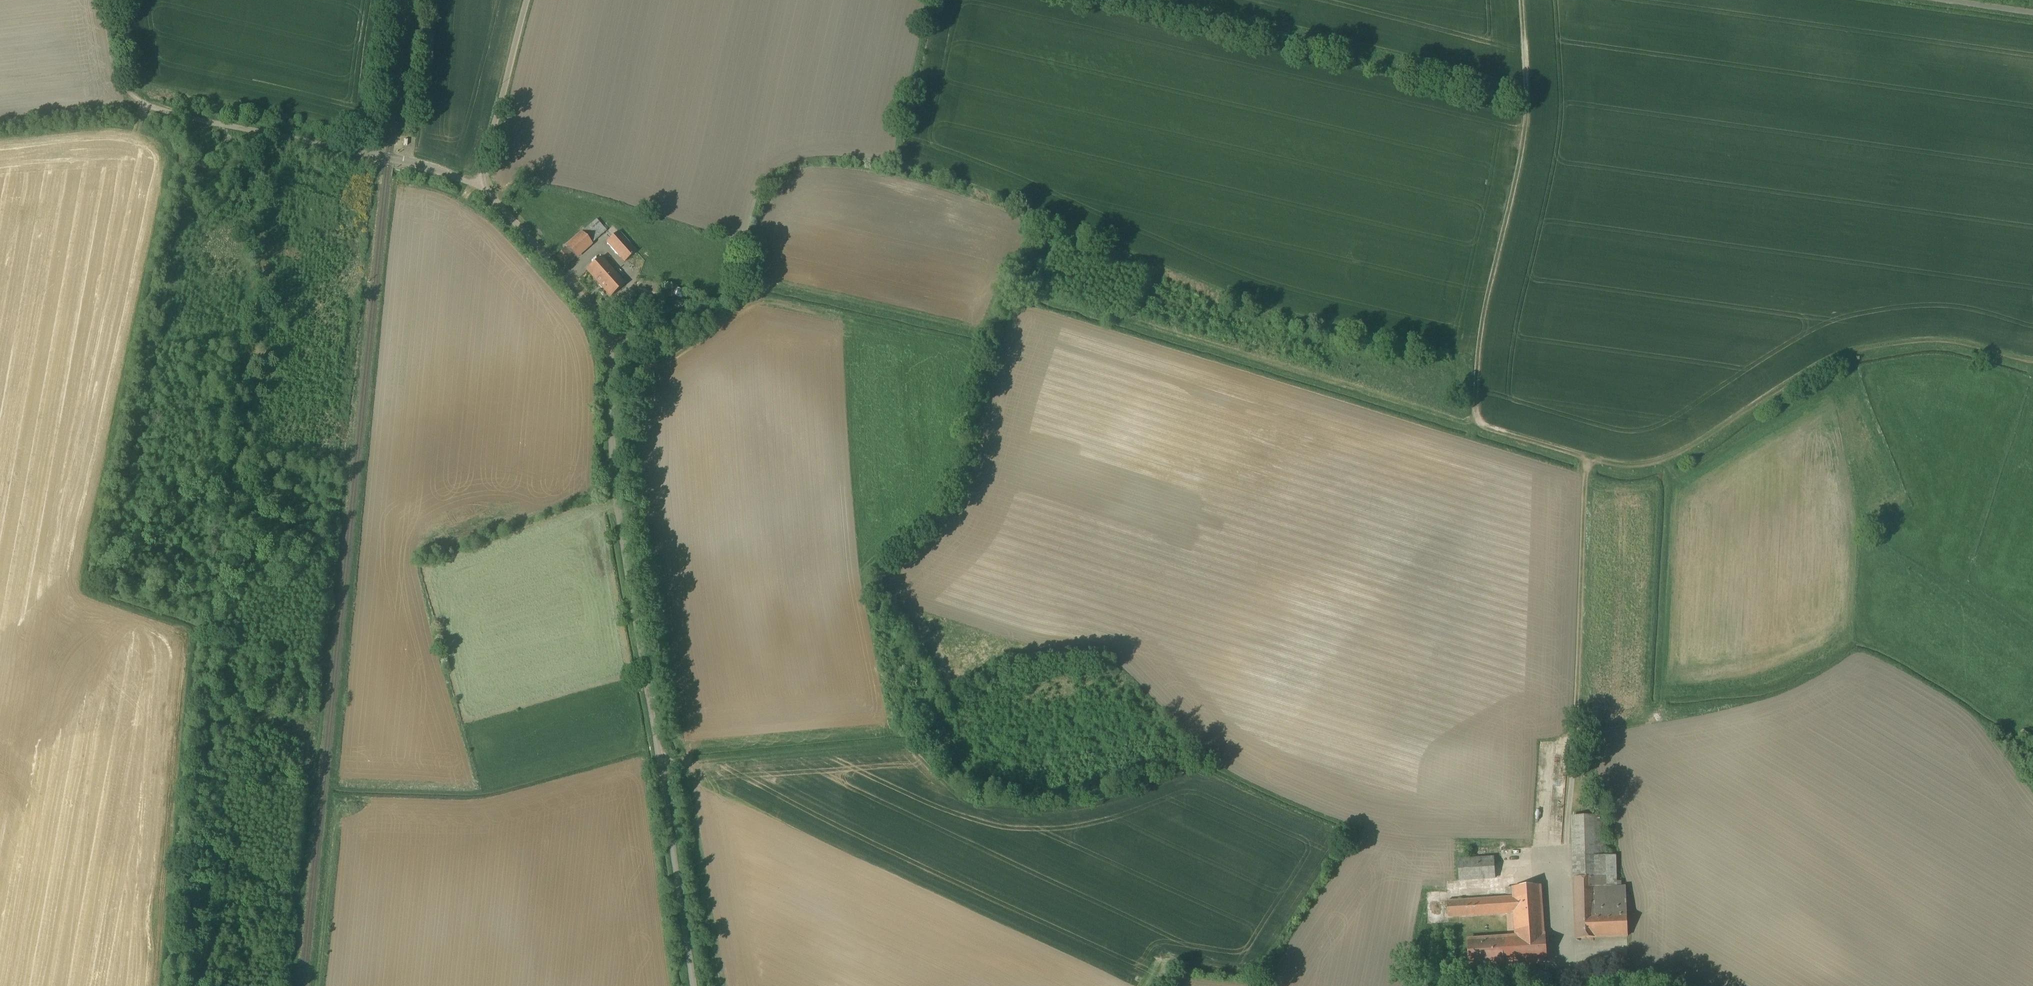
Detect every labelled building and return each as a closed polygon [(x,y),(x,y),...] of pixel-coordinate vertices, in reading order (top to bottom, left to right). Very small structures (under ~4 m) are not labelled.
[(595,245),(583,232),(568,245),(580,258),(595,245)] [(620,234),(609,244),(626,263),(638,253),(620,234)] [(565,248),(557,255),(568,268),(577,261),(565,248)] [(603,257),(586,272),(611,299),(627,283),(603,257)] [(1623,810),(1570,812),(1575,930),(1627,928),(1623,810)] [(1496,849),(1458,851),(1459,876),(1497,875),(1496,849)] [(1516,905),(1517,926),(1467,929),(1468,953),(1519,950),(1519,951),(1548,950),(1544,879),(1513,881),(1514,890),(1449,894),(1450,909),(1516,905)]
